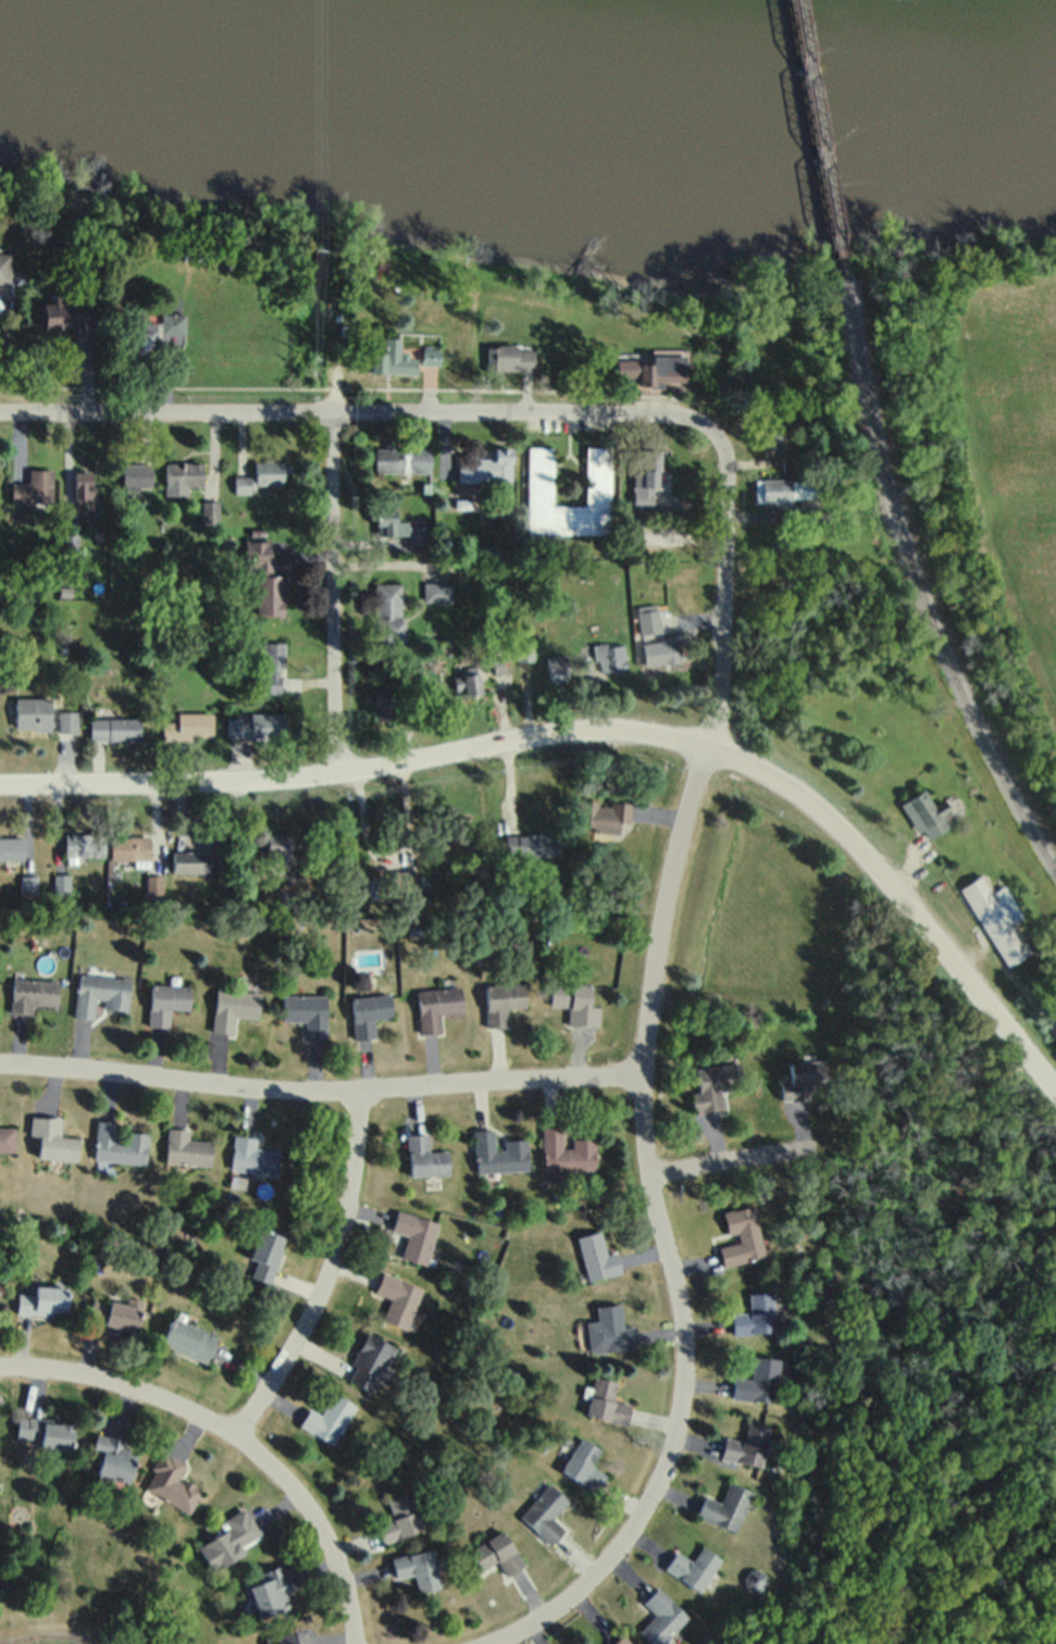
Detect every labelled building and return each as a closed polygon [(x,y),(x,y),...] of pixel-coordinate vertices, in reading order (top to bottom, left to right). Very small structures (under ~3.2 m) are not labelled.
[(9,283),(9,253),(0,253),(0,282),(9,283)] [(436,291),(436,304),(450,306),(450,291),(436,291)] [(52,297),(52,306),(41,306),(41,331),(84,331),(83,306),(70,306),(70,297),(52,297)] [(161,316),(160,335),(184,336),(184,317),(161,316)] [(133,333),(132,359),(157,360),(158,334),(133,333)] [(385,339),(384,357),(369,356),(368,376),(388,377),(388,372),(414,373),(415,361),(409,361),(409,354),(400,353),(401,340),(385,339)] [(488,350),(499,350),(499,347),(515,348),(515,351),(533,352),(533,375),(493,373),(493,368),(487,368),(488,350)] [(422,349),(421,365),(439,365),(439,349),(422,349)] [(614,360),(613,379),(638,381),(637,386),(648,386),(648,393),(664,393),(664,387),(686,388),(687,358),(653,357),(651,365),(638,365),(639,361),(614,360)] [(523,446),(522,539),(611,540),(611,449),(586,449),(586,509),(552,509),(552,447),(523,446)] [(387,447),(387,451),(376,451),(376,471),(408,472),(409,452),(402,452),(402,447),(387,447)] [(411,451),(411,475),(428,475),(428,451),(411,451)] [(632,510),(633,451),(661,451),(661,471),(657,470),(657,489),(653,489),(653,510),(632,510)] [(458,457),(458,485),(479,485),(479,481),(509,482),(510,452),(496,452),(496,462),(477,462),(477,457),(458,457)] [(781,459),(781,473),(798,473),(798,459),(781,459)] [(252,464),(252,476),(233,476),(233,495),(258,495),(258,488),(285,488),(284,477),(289,477),(289,466),(283,466),(283,464),(252,464)] [(166,465),(165,487),(200,488),(200,466),(166,465)] [(123,466),(123,485),(136,485),(136,493),(151,493),(151,466),(123,466)] [(28,472),(28,485),(10,485),(11,503),(50,503),(50,472),(28,472)] [(77,472),(77,475),(71,475),(71,500),(79,500),(79,511),(92,511),(94,487),(90,487),(90,476),(83,476),(83,472),(77,472)] [(753,482),(753,503),(787,505),(787,499),(819,500),(820,483),(753,482)] [(421,486),(421,495),(432,495),(432,486),(421,486)] [(454,501),(454,510),(470,510),(470,501),(454,501)] [(201,503),(201,527),(218,527),(218,503),(201,503)] [(376,518),(376,536),(384,536),(384,539),(406,539),(406,525),(397,525),(397,518),(376,518)] [(409,528),(409,547),(428,546),(428,527),(409,528)] [(61,536),(61,555),(76,555),(76,536),(61,536)] [(244,544),(244,569),(251,569),(251,615),(282,615),(282,578),(272,578),(272,544),(244,544)] [(423,583),(423,602),(450,602),(451,584),(423,583)] [(372,585),(371,645),(406,645),(407,615),(398,614),(399,585),(372,585)] [(59,588),(59,598),(70,598),(71,588),(59,588)] [(637,608),(639,636),(661,635),(659,607),(637,608)] [(643,646),(645,670),(683,667),(680,635),(659,637),(660,644),(643,646)] [(281,696),(279,669),(285,668),(285,643),(262,644),(263,670),(268,670),(268,676),(258,676),(259,696),(281,696)] [(514,645),(515,663),(531,662),(530,645),(514,645)] [(592,646),(593,661),(598,660),(598,671),(624,669),(622,648),(607,649),(607,645),(592,646)] [(546,660),(548,684),(567,683),(564,659),(546,660)] [(492,662),(493,678),(508,677),(506,660),(492,662)] [(399,668),(400,686),(414,685),(413,668),(399,668)] [(462,676),(463,682),(451,682),(454,700),(461,699),(461,703),(479,701),(476,675),(462,676)] [(374,695),(373,712),(376,713),(376,724),(398,725),(399,695),(374,695)] [(15,700),(15,728),(51,728),(51,700),(15,700)] [(59,713),(59,733),(77,733),(77,713),(59,713)] [(163,723),(163,739),(213,740),(213,714),(178,714),(178,724),(163,723)] [(227,720),(227,737),(286,737),(286,715),(250,715),(250,720),(227,720)] [(90,719),(90,740),(142,740),(142,719),(90,719)] [(947,826),(937,809),(935,810),(922,789),(900,802),(923,840),(947,826)] [(629,822),(630,801),(576,799),(574,829),(619,831),(620,822),(629,822)] [(289,865),(289,833),(265,833),(265,865),(289,865)] [(560,855),(560,834),(505,834),(505,855),(560,855)] [(65,836),(65,858),(69,858),(69,865),(79,865),(79,857),(102,858),(103,837),(65,836)] [(149,836),(109,836),(109,859),(134,859),(134,865),(149,865),(149,836)] [(25,861),(25,838),(0,838),(0,861),(25,861)] [(209,850),(172,850),(172,872),(209,872),(209,850)] [(53,875),(52,897),(70,897),(70,876),(53,875)] [(20,876),(20,896),(40,895),(39,876),(20,876)] [(1003,884),(991,893),(981,877),(959,892),(1008,967),(1030,952),(1011,924),(1023,917),(1003,884)] [(129,978),(78,973),(74,1016),(94,1017),(95,997),(106,998),(105,1007),(127,1009),(129,978)] [(32,1004),(57,1005),(58,980),(12,978),(11,1012),(32,1013),(32,1004)] [(550,1006),(569,1006),(569,1024),(599,1025),(599,1005),(590,1005),(590,983),(551,982),(550,1006)] [(189,985),(149,984),(148,1025),(169,1026),(170,1008),(188,1009),(189,985)] [(486,1026),(507,1026),(507,1007),(525,1007),(525,984),(486,984),(486,1026)] [(418,1032),(440,1031),(439,1013),(461,1012),(460,986),(416,988),(418,1032)] [(212,1030),(232,1032),(234,1015),(257,1017),(259,991),(215,987),(212,1030)] [(325,993),(281,994),(281,1020),(305,1020),(305,1037),(325,1037),(325,993)] [(350,995),(353,1039),(374,1037),(373,1017),(391,1016),(390,993),(350,995)] [(789,1080),(780,1081),(781,1098),(827,1095),(825,1058),(787,1061),(789,1080)] [(723,1107),(720,1089),(742,1086),(739,1060),(692,1067),(699,1110),(723,1107)] [(60,1135),(61,1117),(30,1115),(29,1135),(39,1135),(38,1157),(77,1159),(78,1136),(60,1135)] [(145,1163),(148,1132),(120,1130),(120,1122),(97,1119),(93,1159),(145,1163)] [(595,1137),(572,1137),(572,1146),(562,1146),(562,1126),(541,1125),(541,1169),(594,1169),(595,1137)] [(14,1126),(0,1126),(0,1151),(14,1151),(14,1126)] [(211,1139),(188,1138),(188,1128),(166,1127),(165,1161),(210,1164),(211,1139)] [(526,1138),(504,1139),(504,1148),(494,1149),(493,1128),(473,1129),(475,1172),(528,1169),(526,1138)] [(408,1175),(448,1173),(447,1149),(428,1150),(427,1132),(406,1133),(408,1175)] [(276,1174),(278,1150),(254,1147),(255,1137),(234,1134),(230,1169),(276,1174)] [(726,1233),(736,1231),(738,1242),(718,1246),(721,1265),(763,1257),(753,1205),(722,1211),(726,1233)] [(426,1263),(437,1219),(396,1209),(391,1230),(406,1234),(400,1257),(426,1263)] [(283,1233),(247,1225),(244,1237),(253,1239),(248,1258),(254,1259),(250,1277),(271,1282),(283,1233)] [(577,1236),(588,1280),(621,1271),(616,1251),(606,1253),(600,1230),(577,1236)] [(381,1319),(406,1328),(421,1286),(381,1271),(373,1291),(389,1297),(381,1319)] [(66,1285),(33,1285),(33,1292),(17,1292),(17,1313),(66,1313),(66,1285)] [(747,1292),(748,1311),(731,1312),(732,1333),(774,1331),(772,1291),(747,1292)] [(88,1321),(135,1330),(140,1306),(92,1297),(88,1321)] [(602,1350),(635,1346),(632,1325),(622,1327),(619,1303),(596,1305),(602,1350)] [(216,1336),(173,1316),(161,1343),(204,1362),(216,1336)] [(385,1366),(395,1346),(366,1332),(345,1378),(371,1390),(377,1379),(386,1383),(392,1369),(385,1366)] [(778,1357),(753,1355),(751,1377),(733,1376),(732,1398),(775,1401),(778,1357)] [(586,1414),(626,1423),(631,1402),(612,1399),(616,1380),(594,1375),(586,1414)] [(308,1407),(298,1425),(333,1443),(354,1403),(331,1391),(320,1413),(308,1407)] [(70,1449),(73,1421),(17,1416),(16,1439),(39,1441),(39,1446),(70,1449)] [(742,1439),(724,1436),(720,1458),(762,1465),(769,1426),(745,1422),(742,1439)] [(127,1451),(129,1440),(96,1432),(91,1450),(101,1452),(96,1474),(128,1482),(135,1453),(127,1451)] [(595,1492),(606,1474),(590,1464),(600,1448),(580,1436),(559,1469),(595,1492)] [(178,1477),(185,1461),(159,1450),(142,1489),(190,1510),(200,1487),(178,1477)] [(704,1494),(696,1515),(736,1531),(752,1490),(728,1480),(720,1501),(704,1494)] [(552,1516),(567,1500),(550,1483),(519,1514),(550,1544),(565,1529),(552,1516)] [(421,1528),(407,1491),(385,1499),(391,1516),(374,1522),(382,1543),(421,1528)] [(245,1553),(239,1542),(258,1533),(245,1505),(222,1516),(227,1528),(197,1542),(210,1569),(245,1553)] [(524,1566),(503,1528),(468,1548),(480,1569),(497,1560),(506,1575),(524,1566)] [(720,1556),(700,1545),(693,1559),(675,1549),(664,1570),(702,1590),(720,1556)] [(391,1556),(395,1577),(413,1573),(417,1591),(440,1586),(431,1547),(391,1556)] [(259,1617),(294,1604),(280,1565),(244,1577),(259,1617)] [(653,1643),(660,1643),(688,1616),(656,1585),(642,1600),(654,1613),(638,1629),(653,1643)] [(264,1643),(295,1643),(294,1633),(264,1635),(264,1643)] [(623,1634),(609,1643),(631,1643),(623,1634)]
